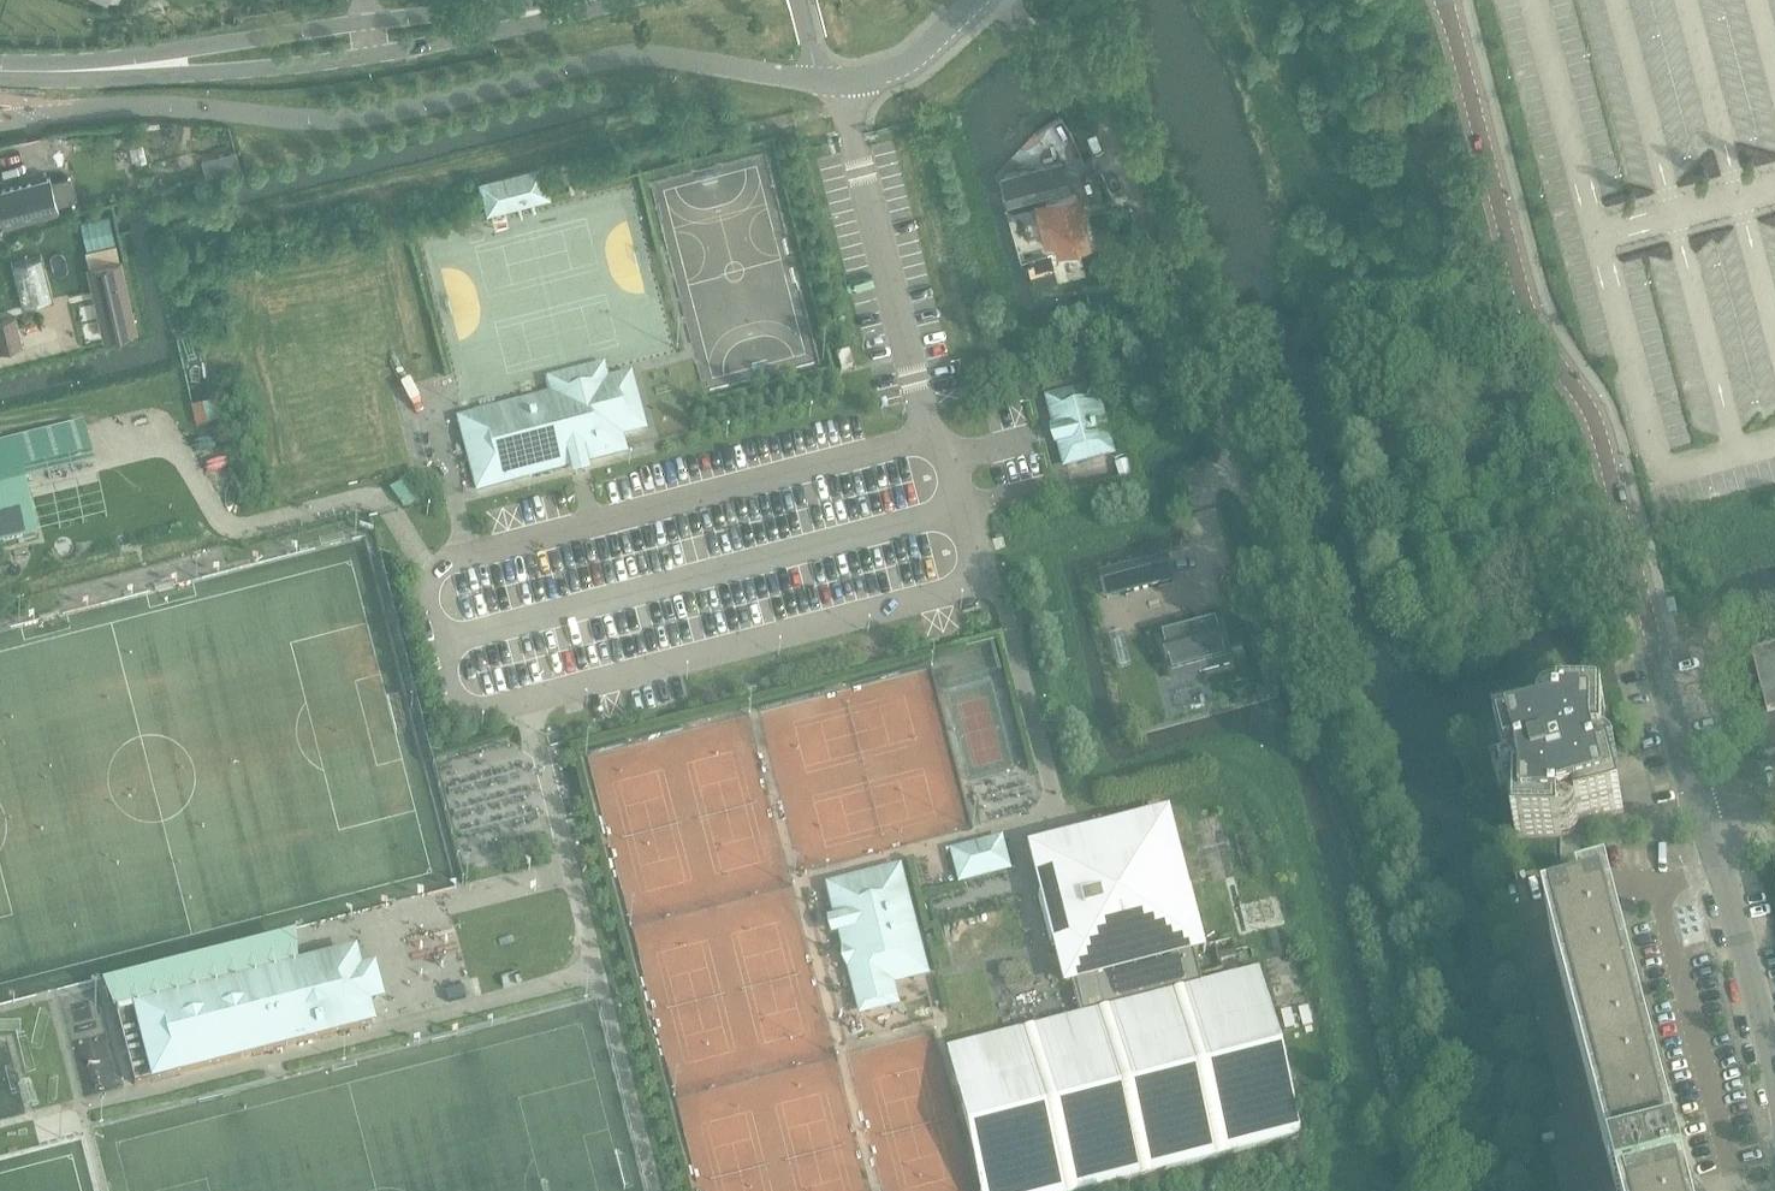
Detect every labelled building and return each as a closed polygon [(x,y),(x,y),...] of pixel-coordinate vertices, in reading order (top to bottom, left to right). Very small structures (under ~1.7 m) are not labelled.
[(153,5),(149,10),(150,15),(155,19),(161,18),(164,13),(163,7),(159,4),(153,5)] [(236,152),(219,157),(223,172),(240,167),(236,152)] [(1004,174),(1002,175),(1009,203),(1067,188),(1060,160),(1004,174)] [(489,212),(547,196),(540,170),(482,185),(489,212)] [(154,175),(146,177),(149,191),(150,192),(158,190),(154,175)] [(59,210),(58,206),(78,201),(72,178),(51,183),(50,178),(0,191),(0,226),(59,210)] [(1048,209),(1038,211),(1047,248),(1056,246),(1059,255),(1077,251),(1089,248),(1086,236),(1087,235),(1077,195),(1047,203),(1048,209)] [(12,265),(22,308),(52,301),(42,258),(12,265)] [(1113,262),(1115,271),(1117,275),(1127,272),(1126,267),(1124,259),(1120,260),(1113,262)] [(89,268),(87,268),(102,339),(137,332),(121,261),(120,261),(89,268)] [(25,347),(18,320),(0,325),(0,344),(2,353),(25,347)] [(837,355),(841,371),(853,367),(849,352),(837,355)] [(643,428),(630,376),(609,382),(605,366),(543,382),(547,398),(460,420),(478,490),(567,467),(568,467),(577,465),(624,452),(619,435),(643,428)] [(1066,465),(1112,454),(1096,388),(1050,400),(1057,430),(1066,465)] [(0,445),(0,544),(37,534),(22,475),(91,458),(83,424),(0,445)] [(1168,556),(1118,569),(1125,595),(1175,581),(1168,556)] [(1173,680),(1230,665),(1219,624),(1162,639),(1173,680)] [(1117,668),(1131,665),(1123,633),(1109,637),(1117,668)] [(1768,717),(1755,720),(1765,757),(1774,754),(1774,654),(1753,659),(1768,717)] [(1505,724),(1483,730),(1488,751),(1500,748),(1510,783),(1521,780),(1525,794),(1516,794),(1516,795),(1516,796),(1516,840),(1560,840),(1561,840),(1562,840),(1562,820),(1578,816),(1580,824),(1624,813),(1612,768),(1601,771),(1597,757),(1606,757),(1606,756),(1606,712),(1562,712),(1561,712),(1560,711),(1560,731),(1545,735),(1542,727),(1508,736),(1505,724)] [(947,1048),(983,1190),(1092,1190),(1300,1139),(1258,968),(1200,983),(1199,983),(1194,961),(1191,952),(1198,950),(1165,818),(1053,845),(1064,889),(1054,892),(1050,886),(1044,891),(1046,894),(1038,896),(1050,942),(1055,941),(1066,984),(1072,982),(1080,1014),(1000,1034),(950,1047),(947,1048)] [(999,841),(954,853),(961,880),(1006,868),(999,841)] [(904,895),(898,870),(829,888),(845,951),(843,951),(842,959),(847,967),(849,965),(851,975),(860,1013),(894,1004),(889,983),(925,974),(912,927),(904,895)] [(1554,954),(1616,1190),(1696,1190),(1694,1189),(1689,1186),(1684,1184),(1620,937),(1617,928),(1588,936),(1590,945),(1554,954)] [(292,946),(101,995),(117,1016),(291,971),(292,946)] [(354,955),(295,970),(291,971),(117,1016),(135,1085),(372,1024),(367,1005),(373,992),(371,982),(359,974),(354,955)]
